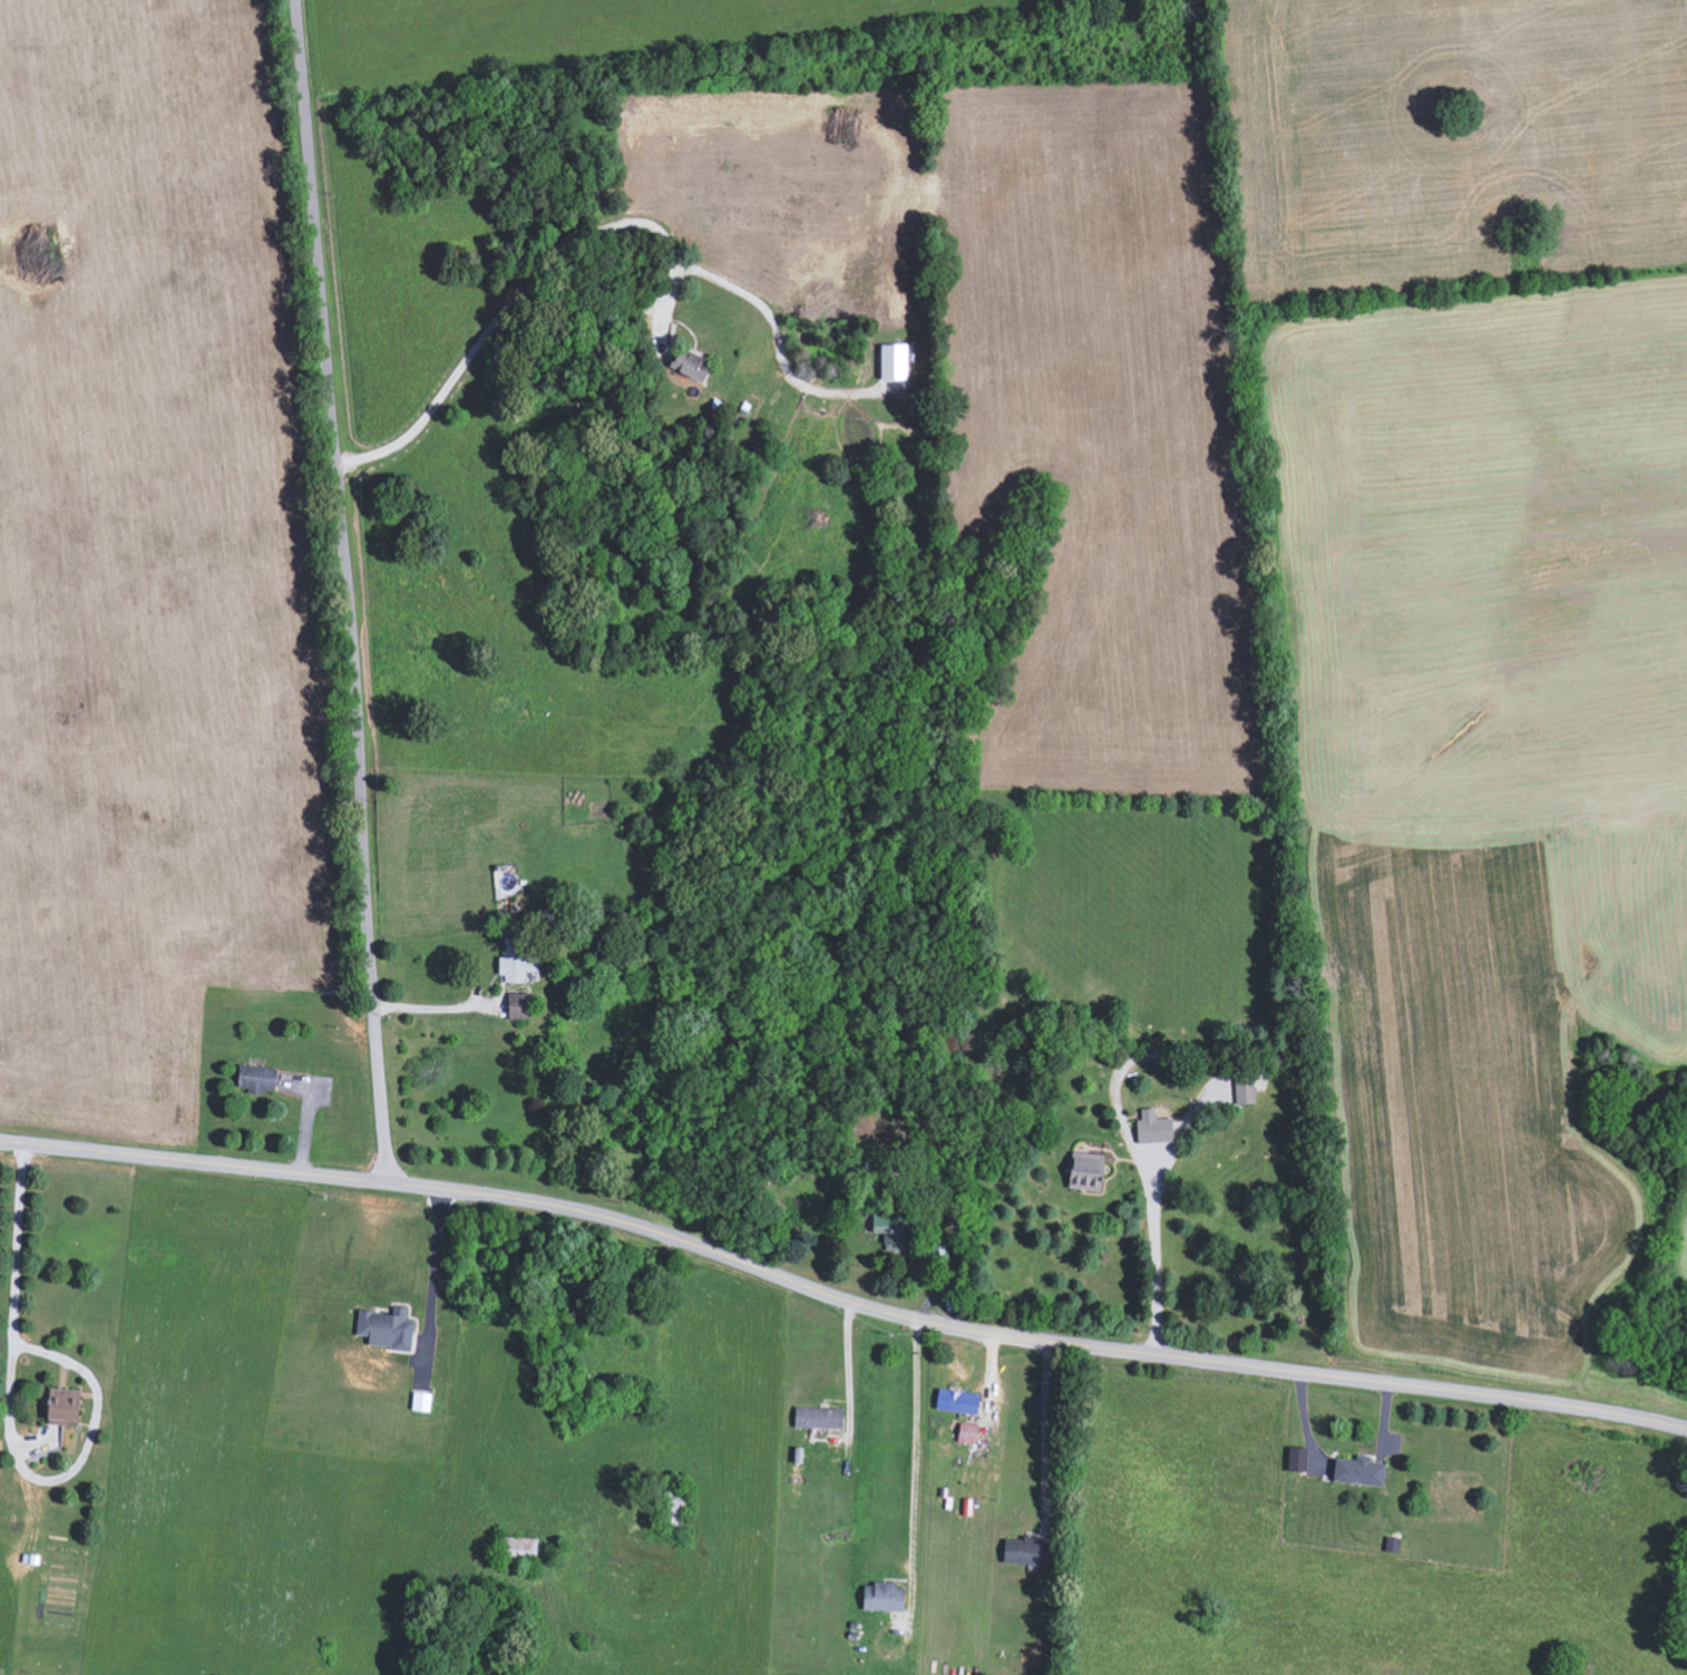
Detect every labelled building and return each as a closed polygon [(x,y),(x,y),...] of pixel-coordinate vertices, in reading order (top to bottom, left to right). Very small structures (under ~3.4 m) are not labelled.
[(910,380),(910,345),(884,344),(883,379),(910,380)] [(674,368),(707,381),(714,363),(682,349),(674,368)] [(528,983),(527,973),(541,972),(540,945),(527,945),(527,938),(506,938),(506,958),(503,958),(503,984),(528,983)] [(534,993),(511,994),(511,1020),(535,1019),(534,993)] [(278,1092),(281,1070),(243,1065),(239,1090),(266,1093),(266,1090),(278,1092)] [(1256,1077),(1237,1078),(1238,1104),(1257,1104),(1256,1077)] [(1157,1119),(1157,1109),(1143,1109),(1144,1120),(1139,1120),(1140,1143),(1176,1142),(1175,1118),(1157,1119)] [(1106,1154),(1074,1153),(1073,1189),(1104,1190),(1106,1154)] [(875,1233),(887,1234),(886,1251),(913,1252),(914,1217),(875,1215),(875,1233)] [(933,1265),(950,1264),(949,1245),(932,1246),(933,1265)] [(416,1322),(408,1321),(409,1308),(395,1307),(394,1315),(360,1312),(358,1336),(371,1337),(370,1346),(413,1350),(416,1322)] [(50,1425),(81,1426),(82,1390),(52,1389),(50,1425)] [(983,1396),(941,1389),(937,1409),(979,1416),(983,1396)] [(414,1411),(432,1412),(433,1394),(415,1393),(414,1411)] [(796,1428),(845,1430),(846,1410),(797,1408),(796,1428)] [(958,1442),(977,1445),(981,1426),(962,1423),(958,1442)] [(1309,1473),(1309,1449),(1290,1448),(1290,1472),(1309,1473)] [(1338,1459),(1336,1482),(1386,1487),(1388,1465),(1373,1463),(1373,1457),(1359,1456),(1358,1461),(1338,1459)] [(1052,1543),(1041,1543),(1041,1538),(1027,1537),(1026,1540),(1006,1540),(1005,1564),(1051,1565),(1052,1543)] [(539,1539),(503,1538),(503,1564),(539,1565),(539,1539)] [(907,1611),(908,1589),(898,1588),(898,1584),(865,1584),(865,1610),(907,1611)]
